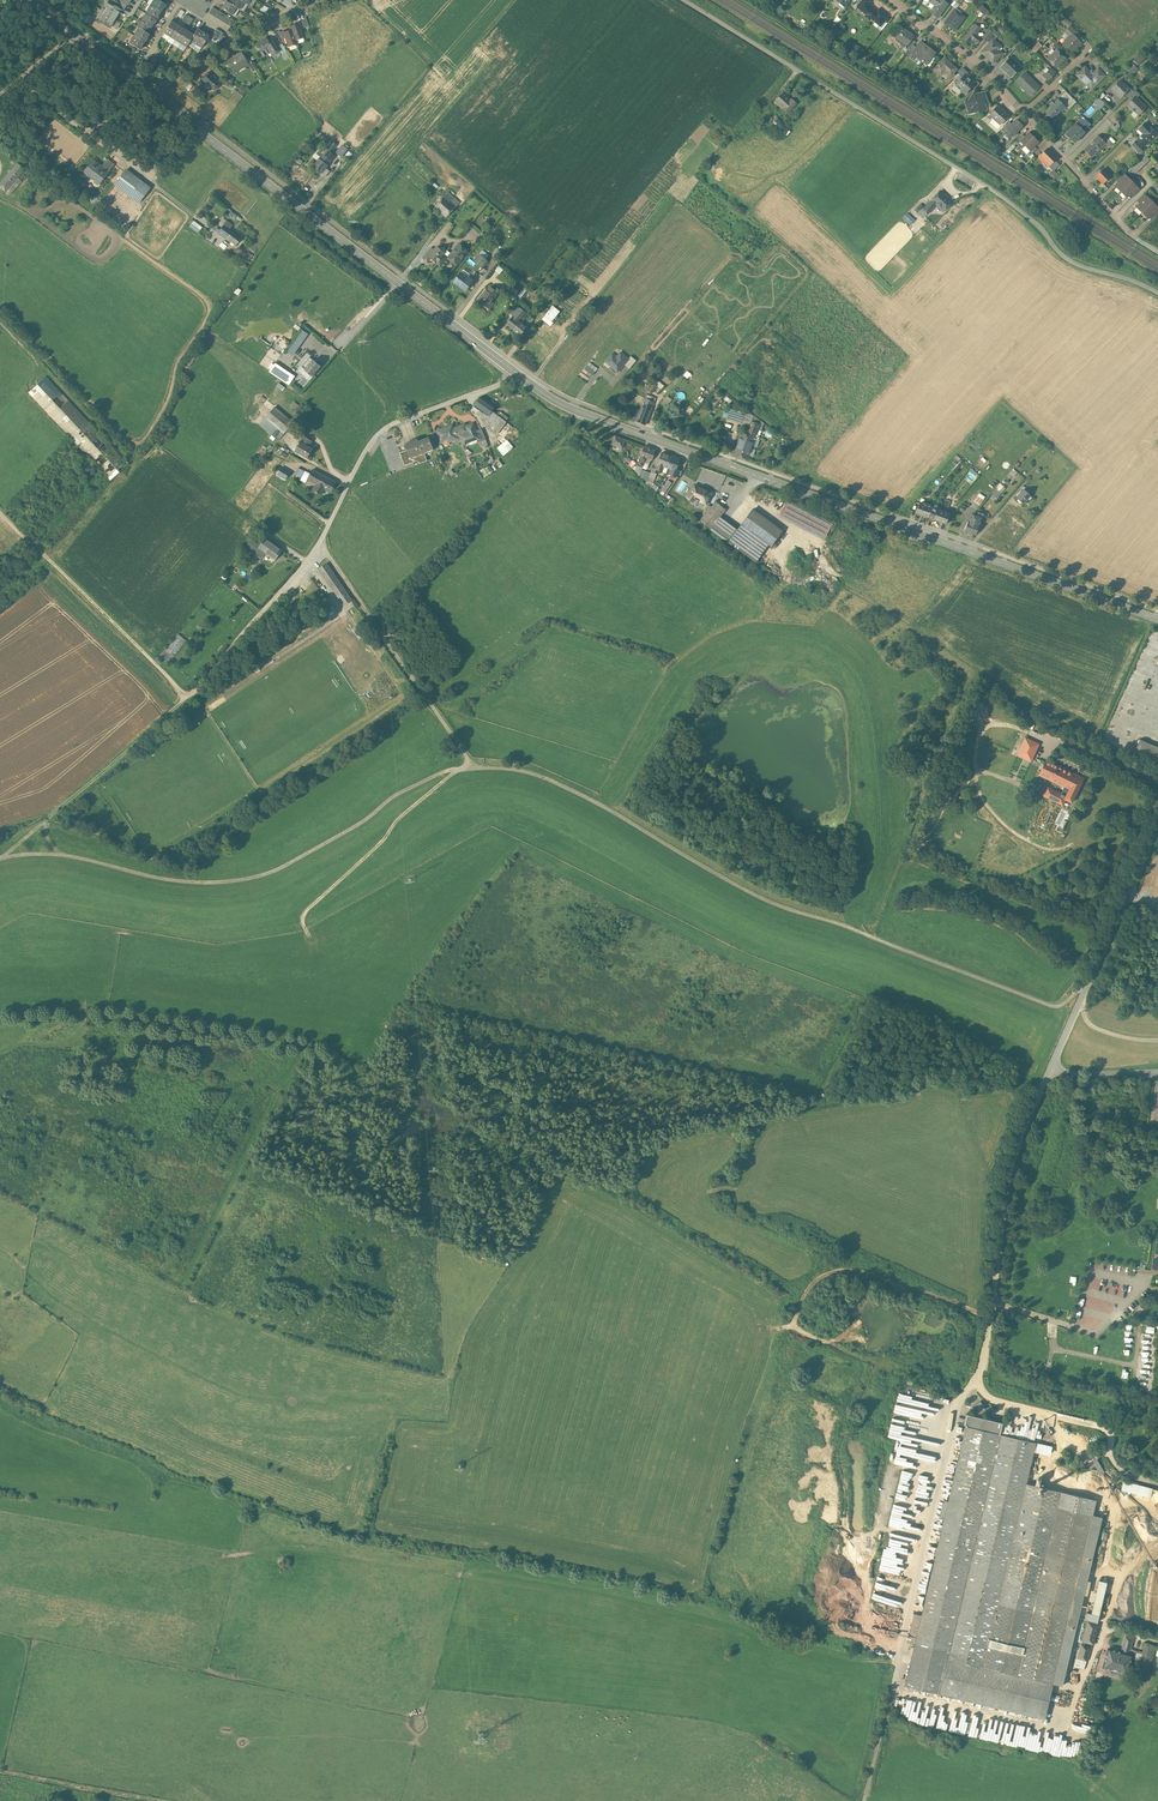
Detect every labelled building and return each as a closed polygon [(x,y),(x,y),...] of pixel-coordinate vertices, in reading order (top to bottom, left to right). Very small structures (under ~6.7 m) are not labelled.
[(158,0),(153,0),(153,1),(154,2),(151,6),(160,12),(162,10),(163,10),(164,7),(165,5),(166,5),(158,0)] [(229,3),(236,7),(239,10),(243,2),(244,2),(240,0),(231,0),(229,3)] [(942,0),(933,0),(932,1),(936,3),(930,12),(938,17),(947,4),(942,0)] [(236,7),(229,3),(226,1),(221,8),(231,14),(236,7)] [(869,7),(862,1),(857,7),(866,14),(865,16),(879,28),(885,21),(884,20),(875,13),(869,7)] [(114,8),(107,3),(102,10),(113,17),(115,14),(117,16),(121,10),(115,6),(114,8)] [(268,8),(263,5),(260,10),(265,13),(268,8)] [(160,12),(151,6),(148,11),(147,10),(145,13),(156,20),(157,20),(156,19),(157,18),(158,18),(160,15),(159,15),(160,12)] [(989,12),(984,7),(980,12),(985,16),(989,12)] [(888,16),(879,9),(875,13),(884,20),(888,16)] [(113,17),(102,10),(97,18),(105,23),(104,24),(109,28),(113,22),(111,20),(113,17)] [(965,17),(955,10),(945,23),(955,31),(965,17)] [(156,20),(145,13),(143,16),(144,17),(141,21),(141,22),(151,28),(153,25),(155,23),(154,22),(156,20),(156,21),(156,20)] [(151,28),(141,22),(141,21),(138,19),(134,25),(139,28),(147,33),(149,30),(148,29),(149,27),(151,28)] [(173,23),(171,22),(172,20),(171,20),(163,33),(169,37),(177,24),(174,22),(173,23)] [(298,23),(290,26),(296,44),(297,44),(295,40),(303,38),(300,29),(298,23)] [(177,24),(169,37),(175,40),(183,27),(182,27),(182,28),(180,27),(180,26),(177,24)] [(291,29),(284,32),(286,38),(289,47),(296,44),(290,26),(291,29)] [(973,26),(964,38),(970,42),(972,40),(976,44),(981,38),(976,35),(978,33),(980,32),(979,31),(973,26)] [(1078,33),(1070,26),(1064,32),(1070,37),(1072,34),(1075,36),(1078,33)] [(183,27),(175,40),(180,44),(188,31),(185,29),(184,30),(182,29),(183,27)] [(147,33),(139,28),(136,33),(136,32),(134,35),(135,36),(144,42),(145,42),(145,41),(146,39),(146,40),(148,37),(147,36),(149,34),(147,33)] [(198,28),(194,34),(190,41),(195,45),(203,32),(200,30),(199,31),(197,30),(198,28)] [(903,28),(896,37),(903,42),(904,41),(908,44),(910,42),(914,37),(908,32),(903,28)] [(989,30),(982,38),(986,41),(993,33),(989,30)] [(188,31),(180,44),(186,47),(190,41),(194,34),(191,32),(190,33),(188,32),(189,31),(188,31)] [(203,32),(195,45),(201,48),(209,35),(208,35),(208,36),(206,35),(207,33),(203,32)] [(997,37),(993,33),(986,41),(989,44),(993,40),(994,41),(997,37)] [(1070,37),(1063,43),(1072,52),(1081,43),(1078,40),(1075,36),(1072,34),(1070,37)] [(144,42),(135,36),(132,40),(131,40),(129,43),(140,50),(141,49),(140,49),(141,47),(142,47),(143,45),(143,44),(144,42)] [(266,38),(255,44),(261,54),(268,49),(272,55),(278,51),(272,41),(268,42),(266,38)] [(994,41),(993,40),(989,44),(981,53),(993,63),(1001,53),(995,48),(998,44),(994,41)] [(1035,52),(1042,45),(1038,41),(1032,48),(1035,52)] [(908,44),(905,48),(908,51),(913,45),(910,42),(908,44)] [(925,46),(920,42),(912,53),(917,57),(925,46)] [(287,52),(282,43),(278,46),(283,54),(287,52)] [(1064,50),(1056,43),(1053,46),(1056,50),(1057,49),(1061,53),(1064,50)] [(931,49),(925,45),(917,57),(926,64),(935,52),(931,49)] [(1013,51),(1011,48),(1005,55),(1008,57),(1013,51)] [(1056,50),(1051,55),(1048,59),(1056,68),(1065,59),(1060,54),(1061,53),(1057,49),(1056,50)] [(241,53),(232,58),(232,59),(227,62),(234,73),(247,64),(248,64),(245,60),(241,53)] [(1138,67),(1146,59),(1140,53),(1132,61),(1138,67)] [(1017,64),(1009,57),(1000,67),(1011,77),(1018,69),(1015,66),(1017,64)] [(944,58),(934,69),(940,74),(943,70),(950,76),(957,69),(944,58)] [(1131,63),(1126,69),(1130,73),(1135,68),(1131,63)] [(1092,74),(1085,66),(1076,75),(1087,86),(1093,80),(1097,84),(1105,76),(1102,73),(1097,78),(1094,76),(1095,75),(1093,73),(1092,74)] [(963,68),(958,74),(962,78),(965,74),(966,75),(968,73),(963,68)] [(1051,68),(1043,76),(1048,81),(1056,73),(1051,68)] [(1102,73),(1098,68),(1093,73),(1095,75),(1094,76),(1097,78),(1102,73)] [(220,84),(207,73),(202,79),(206,83),(206,82),(211,87),(214,90),(220,84)] [(1039,86),(1025,73),(1016,82),(1031,96),(1039,86)] [(962,78),(955,85),(965,94),(975,83),(966,75),(965,74),(962,78)] [(952,80),(949,76),(943,82),(947,85),(952,80)] [(1120,80),(1112,89),(1121,97),(1122,96),(1129,89),(1128,89),(1126,87),(1126,86),(1125,84),(1123,84),(1120,80)] [(188,81),(183,86),(188,90),(193,85),(188,81)] [(1130,88),(1128,89),(1129,89),(1122,96),(1125,99),(1127,97),(1133,91),(1130,88)] [(244,94),(235,89),(232,93),(241,98),(244,94)] [(1133,91),(1127,97),(1131,101),(1135,97),(1136,98),(1140,94),(1135,89),(1133,91)] [(1076,102),(1065,91),(1062,94),(1063,95),(1061,98),(1067,104),(1069,101),(1073,105),(1076,102)] [(791,100),(783,93),(776,101),(783,108),(783,109),(788,113),(796,104),(791,99),(791,100)] [(985,94),(975,94),(968,102),(968,112),(969,112),(969,108),(971,108),(971,109),(972,110),(972,109),(972,108),(974,110),(974,111),(979,111),(981,109),(980,109),(983,106),(985,104),(985,100),(986,99),(985,98),(985,94)] [(1098,97),(1094,102),(1101,108),(1105,104),(1098,97)] [(1131,101),(1128,104),(1132,108),(1131,108),(1135,112),(1138,115),(1146,107),(1136,98),(1135,97),(1131,101)] [(1058,99),(1046,111),(1053,118),(1061,110),(1062,111),(1066,108),(1058,99)] [(994,103),(989,109),(992,112),(998,105),(994,103)] [(999,106),(990,116),(1000,125),(1009,115),(999,106)] [(780,120),(775,116),(766,125),(769,127),(771,124),(774,126),(780,120)] [(1012,124),(1007,129),(1009,131),(1006,134),(1010,138),(1023,126),(1016,120),(1012,124)] [(1080,120),(1066,135),(1074,143),(1088,128),(1080,120)] [(1009,122),(1001,129),(1006,134),(1009,131),(1007,129),(1012,124),(1009,122)] [(1150,127),(1145,122),(1139,129),(1143,134),(1138,139),(1144,146),(1157,133),(1150,127)] [(1119,131),(1113,125),(1110,127),(1117,134),(1119,131)] [(1025,137),(1020,141),(1025,146),(1034,137),(1029,133),(1025,137)] [(1022,134),(1015,142),(1017,145),(1020,141),(1025,137),(1022,134)] [(1102,139),(1098,135),(1090,143),(1098,151),(1106,143),(1102,139)] [(1034,137),(1025,146),(1030,151),(1034,146),(1038,142),(1034,137)] [(1144,148),(1136,141),(1132,145),(1140,152),(1144,148)] [(336,151),(341,156),(348,148),(343,143),(336,151)] [(1098,151),(1090,143),(1084,149),(1092,157),(1098,151)] [(1027,154),(1029,157),(1037,149),(1034,146),(1030,151),(1027,154)] [(1056,158),(1047,149),(1039,157),(1043,161),(1044,160),(1049,165),(1050,165),(1054,161),(1056,158)] [(328,150),(320,159),(319,158),(313,167),(321,173),(326,168),(330,163),(333,159),(336,156),(332,153),(328,150)] [(1144,153),(1139,157),(1145,163),(1150,159),(1144,153)] [(1139,157),(1133,164),(1139,170),(1145,163),(1139,157)] [(101,167),(92,161),(84,171),(99,182),(108,170),(105,167),(102,166),(101,167)] [(110,161),(105,167),(108,170),(113,164),(110,161)] [(1059,166),(1054,161),(1050,165),(1049,165),(1048,166),(1053,170),(1054,171),(1059,166)] [(0,183),(0,187),(5,191),(24,169),(17,163),(0,183)] [(1133,164),(1129,167),(1135,173),(1139,170),(1133,164)] [(326,168),(321,173),(321,174),(325,177),(330,171),(326,168)] [(24,169),(5,191),(9,195),(28,172),(24,169)] [(1111,176),(1103,169),(1095,177),(1102,184),(1103,184),(1111,176)] [(145,185),(126,170),(115,184),(134,199),(145,185)] [(1053,170),(1049,174),(1054,179),(1058,175),(1054,171),(1053,170)] [(1128,178),(1123,173),(1121,175),(1124,178),(1116,186),(1121,192),(1132,181),(1129,178),(1128,178)] [(1132,181),(1121,192),(1127,197),(1134,189),(1137,192),(1139,190),(1135,185),(1134,184),(1132,181)] [(145,185),(134,199),(138,202),(149,188),(145,185)] [(448,192),(435,207),(446,217),(456,207),(450,201),(454,197),(448,192)] [(940,192),(932,200),(935,202),(943,210),(951,202),(940,192)] [(1149,199),(1144,194),(1141,196),(1144,199),(1137,207),(1142,212),(1152,202),(1150,199),(1149,199)] [(932,200),(925,208),(928,212),(934,206),(933,205),(935,202),(932,200)] [(1152,202),(1142,212),(1148,218),(1155,210),(1157,213),(1157,208),(1155,206),(1155,205),(1152,202)] [(937,206),(931,212),(935,216),(941,210),(937,206)] [(910,224),(915,219),(907,211),(902,217),(910,224)] [(198,232),(202,226),(193,219),(189,226),(198,232)] [(226,221),(221,228),(218,226),(215,230),(226,239),(227,238),(227,239),(232,232),(232,231),(229,229),(232,225),(226,221)] [(241,238),(232,232),(227,239),(235,245),(241,238)] [(459,243),(451,253),(447,250),(445,253),(440,259),(444,262),(447,258),(449,259),(451,258),(458,264),(462,259),(463,258),(464,257),(465,255),(467,252),(464,249),(465,248),(459,243)] [(434,250),(429,256),(437,263),(440,259),(445,253),(437,247),(434,250)] [(431,248),(426,254),(429,256),(434,250),(431,248)] [(235,249),(231,254),(238,259),(240,257),(238,255),(240,253),(235,249)] [(248,252),(242,259),(247,263),(252,256),(248,252)] [(489,261),(479,253),(473,260),(483,268),(489,261)] [(467,278),(460,273),(454,282),(466,291),(473,280),(469,277),(467,278)] [(486,290),(478,300),(487,307),(487,306),(491,302),(498,292),(490,287),(487,291),(486,290)] [(524,287),(518,295),(521,298),(527,290),(524,287)] [(519,292),(514,288),(510,294),(515,298),(519,292)] [(515,305),(509,313),(513,316),(519,309),(515,305)] [(546,307),(541,313),(545,316),(550,310),(546,307)] [(513,316),(506,324),(514,330),(521,322),(519,321),(526,312),(520,308),(519,309),(513,316)] [(552,312),(550,310),(545,316),(553,323),(554,321),(553,320),(554,318),(555,319),(556,319),(557,318),(557,316),(556,316),(560,311),(556,308),(552,312)] [(522,323),(521,322),(514,330),(521,336),(534,319),(529,315),(522,323)] [(553,323),(545,316),(542,319),(551,326),(553,323)] [(303,329),(288,350),(293,355),(309,333),(303,329)] [(628,359),(620,352),(615,359),(611,355),(605,362),(618,372),(628,359)] [(320,366),(309,357),(302,366),(305,369),(312,375),(320,366)] [(597,370),(589,363),(584,368),(592,375),(597,370)] [(282,370),(274,365),(272,369),(279,374),(282,370)] [(291,376),(282,370),(279,374),(277,377),(286,383),(291,376)] [(127,464),(45,376),(28,393),(110,480),(127,464)] [(588,382),(579,376),(567,393),(575,399),(588,382)] [(661,388),(664,384),(657,379),(655,382),(661,388)] [(652,381),(645,388),(651,394),(658,386),(652,381)] [(495,406),(481,396),(474,406),(488,416),(491,411),(495,406)] [(696,397),(692,402),(697,407),(702,401),(696,397)] [(643,404),(640,410),(635,408),(631,419),(636,421),(645,425),(652,407),(654,401),(645,398),(643,404)] [(294,401),(289,407),(296,412),(301,406),(294,401)] [(294,422),(275,407),(266,418),(284,433),(294,422)] [(502,419),(491,411),(488,416),(485,420),(488,422),(486,425),(494,430),(495,429),(502,419)] [(284,433),(266,418),(260,425),(272,435),(277,430),(280,432),(279,434),(281,436),(284,433)] [(502,419),(495,429),(498,432),(506,421),(502,419)] [(452,425),(438,430),(442,441),(450,437),(451,441),(457,438),(456,436),(460,434),(461,435),(460,437),(463,444),(468,442),(468,440),(477,437),(478,436),(476,432),(473,423),(466,426),(465,423),(453,428),(452,425)] [(759,425),(752,423),(748,432),(750,432),(756,434),(759,425)] [(482,430),(476,432),(478,436),(477,437),(479,442),(485,439),(482,430)] [(749,436),(741,433),(734,454),(747,458),(754,438),(749,436)] [(625,439),(615,435),(612,444),(622,448),(625,439)] [(312,441),(304,436),(300,442),(308,446),(312,441)] [(428,437),(418,441),(417,438),(417,439),(406,443),(405,443),(408,450),(411,458),(411,457),(423,452),(433,449),(429,437),(428,437)] [(308,446),(300,442),(300,443),(299,442),(299,443),(299,444),(295,450),(296,450),(295,451),(300,454),(300,453),(308,457),(313,449),(308,446)] [(510,442),(500,450),(504,455),(514,447),(510,442)] [(656,450),(644,446),(638,463),(644,465),(645,462),(649,464),(650,460),(650,459),(652,459),(656,450)] [(423,452),(411,457),(411,458),(408,450),(400,453),(405,465),(417,460),(422,462),(427,461),(423,452)] [(672,456),(662,453),(656,469),(662,471),(664,466),(668,467),(672,456)] [(680,459),(672,456),(668,467),(668,466),(672,468),(670,474),(676,477),(679,470),(677,469),(680,459)] [(643,467),(637,465),(635,471),(638,473),(639,471),(641,472),(643,467)] [(286,469),(282,467),(278,474),(286,479),(291,471),(288,469),(286,469)] [(306,471),(299,467),(295,474),(302,478),(306,471)] [(336,482),(313,469),(310,474),(307,479),(316,484),(313,490),(316,492),(317,493),(318,492),(321,494),(324,488),(331,492),(336,482)] [(1013,469),(1009,473),(1013,477),(1017,473),(1013,469)] [(310,474),(306,471),(302,478),(301,480),(306,482),(307,479),(310,474)] [(243,476),(238,482),(242,485),(247,479),(243,476)] [(665,492),(672,482),(668,479),(661,489),(665,492)] [(705,490),(700,488),(700,487),(695,485),(692,490),(687,497),(692,501),(696,495),(702,498),(700,501),(706,504),(711,493),(705,490)] [(1024,489),(1016,498),(1023,504),(1031,495),(1024,489)] [(997,490),(992,495),(996,498),(1001,493),(997,490)] [(977,496),(974,501),(979,505),(983,500),(977,496)] [(832,523),(787,500),(782,511),(826,535),(832,523)] [(716,501),(712,507),(701,520),(710,528),(710,527),(710,528),(720,517),(726,509),(716,501)] [(923,504),(919,503),(916,513),(922,515),(926,504),(924,503),(923,504)] [(929,505),(926,504),(922,515),(928,517),(931,507),(928,506),(929,505)] [(934,508),(931,507),(928,517),(930,518),(930,520),(933,521),(934,519),(937,510),(934,508)] [(1007,508),(998,517),(1003,522),(1009,516),(1011,514),(1011,513),(1012,512),(1007,508)] [(782,530),(752,509),(742,524),(752,531),(768,543),(771,545),(782,530)] [(940,511),(937,510),(934,519),(940,522),(944,510),(941,509),(940,511)] [(944,510),(940,522),(946,524),(949,514),(946,513),(946,511),(944,510)] [(976,516),(971,514),(969,521),(968,521),(964,531),(975,535),(982,518),(976,516)] [(1003,522),(999,527),(1005,532),(1003,535),(1007,538),(1009,535),(1010,536),(1019,525),(1017,523),(1015,521),(1009,516),(1003,522)] [(747,537),(720,517),(710,528),(710,527),(710,528),(728,542),(738,549),(747,537)] [(752,531),(747,537),(738,549),(755,560),(768,543),(752,531)] [(278,546),(266,537),(258,548),(263,551),(275,560),(282,549),(278,546)] [(257,542),(254,540),(246,551),(249,553),(252,549),(255,551),(259,544),(257,542)] [(258,548),(254,554),(259,557),(263,551),(258,548)] [(234,585),(223,577),(221,580),(231,589),(234,585)] [(240,585),(236,582),(234,585),(231,589),(234,591),(240,585)] [(226,588),(219,597),(226,602),(233,593),(226,588)] [(328,600),(321,604),(325,610),(326,610),(332,606),(328,600)] [(332,606),(326,610),(330,617),(336,613),(332,606)] [(178,634),(159,657),(168,664),(187,641),(178,634)] [(1025,738),(1010,770),(1016,773),(1024,776),(1024,777),(1039,744),(1025,738)] [(1140,739),(1134,753),(1157,763),(1157,747),(1140,739)] [(1059,793),(1035,783),(1032,789),(1060,801),(1062,797),(1060,796),(1071,772),(1046,760),(1039,775),(1063,786),(1059,793)] [(1077,775),(1071,772),(1060,796),(1062,797),(1071,802),(1081,782),(1075,779),(1077,775)] [(1024,776),(1016,773),(1013,778),(1021,782),(1024,776)] [(92,834),(66,826),(63,835),(89,843),(92,834)] [(912,1394),(899,1392),(898,1400),(904,1401),(905,1397),(932,1402),(934,1395),(913,1391),(912,1394)] [(975,1411),(974,1415),(980,1417),(987,1412),(989,1410),(988,1408),(985,1409),(980,1401),(972,1406),(975,1411)] [(915,1410),(902,1408),(903,1406),(895,1405),(894,1414),(902,1415),(903,1411),(914,1413),(915,1410)] [(966,1425),(966,1426),(1000,1434),(1002,1423),(1003,1423),(1003,1422),(980,1417),(974,1415),(967,1414),(965,1420),(964,1424),(966,1425)] [(1000,1434),(966,1426),(921,1615),(914,1613),(907,1642),(914,1643),(913,1647),(916,1648),(914,1655),(912,1655),(905,1685),(1045,1718),(1053,1683),(1062,1686),(1092,1559),(1083,1557),(1093,1515),(1096,1500),(1026,1483),(1036,1442),(1000,1434)] [(897,1447),(894,1462),(906,1464),(908,1457),(925,1460),(926,1459),(933,1460),(934,1458),(927,1456),(927,1453),(897,1447)] [(1097,1459),(1084,1467),(1086,1470),(1095,1465),(1101,1474),(1105,1472),(1097,1459)] [(1121,1489),(1151,1496),(1154,1487),(1124,1480),(1121,1489)] [(920,1482),(917,1495),(931,1498),(933,1489),(926,1487),(927,1484),(920,1482)] [(1083,1557),(1092,1559),(1102,1517),(1093,1515),(1083,1557)] [(1107,1582),(1099,1580),(1091,1613),(1099,1615),(1107,1582)] [(1099,1615),(1091,1613),(1086,1612),(1085,1619),(1097,1622),(1099,1615)] [(1088,1621),(1082,1644),(1084,1645),(1085,1641),(1093,1644),(1098,1624),(1088,1621)] [(1121,1652),(1128,1654),(1133,1639),(1126,1637),(1121,1652)] [(1155,1646),(1145,1643),(1135,1679),(1142,1681),(1148,1658),(1152,1659),(1155,1646)] [(1084,1645),(1082,1644),(1078,1658),(1086,1661),(1091,1646),(1084,1645)] [(1128,1654),(1121,1652),(1109,1649),(1104,1667),(1126,1673),(1131,1655),(1128,1654)] [(914,1716),(916,1710),(912,1708),(913,1705),(908,1703),(905,1716),(916,1720),(917,1717),(914,1716)]
